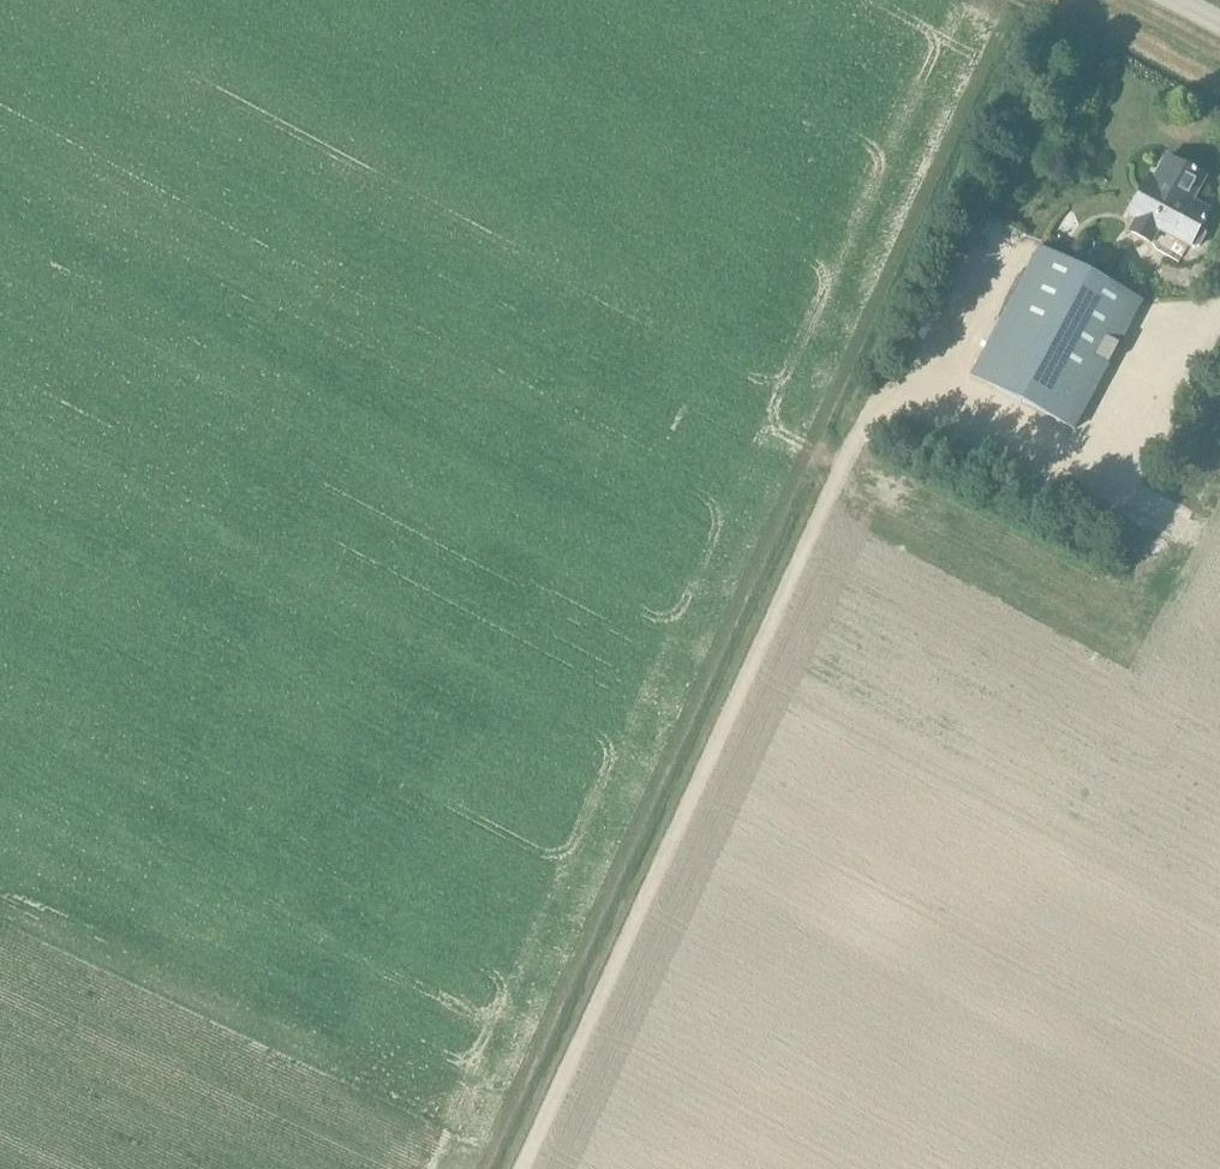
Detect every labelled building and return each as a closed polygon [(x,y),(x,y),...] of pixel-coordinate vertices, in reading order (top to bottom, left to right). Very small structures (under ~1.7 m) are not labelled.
[(1205,219),(1209,211),(1192,202),(1205,178),(1196,174),(1197,172),(1193,170),(1193,172),(1166,158),(1155,179),(1150,176),(1129,215),(1137,219),(1130,231),(1151,243),(1158,230),(1190,247),(1190,246),(1194,248),(1199,247),(1205,235),(1204,231),(1200,229),(1203,223),(1204,224),(1206,220),(1205,219)] [(1074,430),(1141,302),(1039,248),(972,376),(1074,430)]
